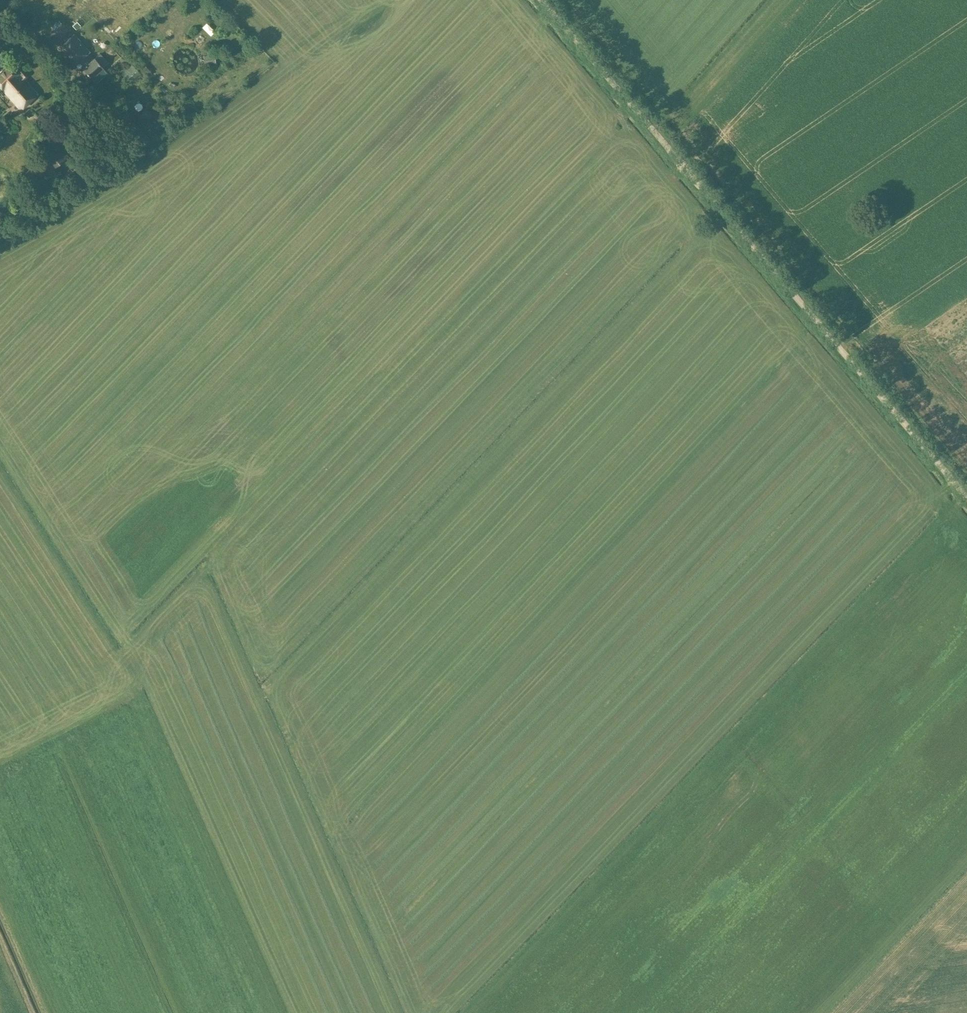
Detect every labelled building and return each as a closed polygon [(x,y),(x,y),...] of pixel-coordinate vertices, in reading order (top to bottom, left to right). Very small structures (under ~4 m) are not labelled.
[(73,67),(79,61),(84,67),(82,69),(91,78),(96,84),(108,73),(95,58),(93,59),(88,53),(89,52),(74,34),(57,49),(73,67)] [(216,63),(215,54),(202,56),(203,65),(216,63)] [(16,104),(20,109),(36,94),(22,79),(26,76),(21,70),(17,73),(9,64),(0,72),(0,86),(16,104)] [(142,76),(132,65),(121,75),(131,86),(142,76)] [(8,127),(2,119),(0,121),(0,134),(8,127)]
